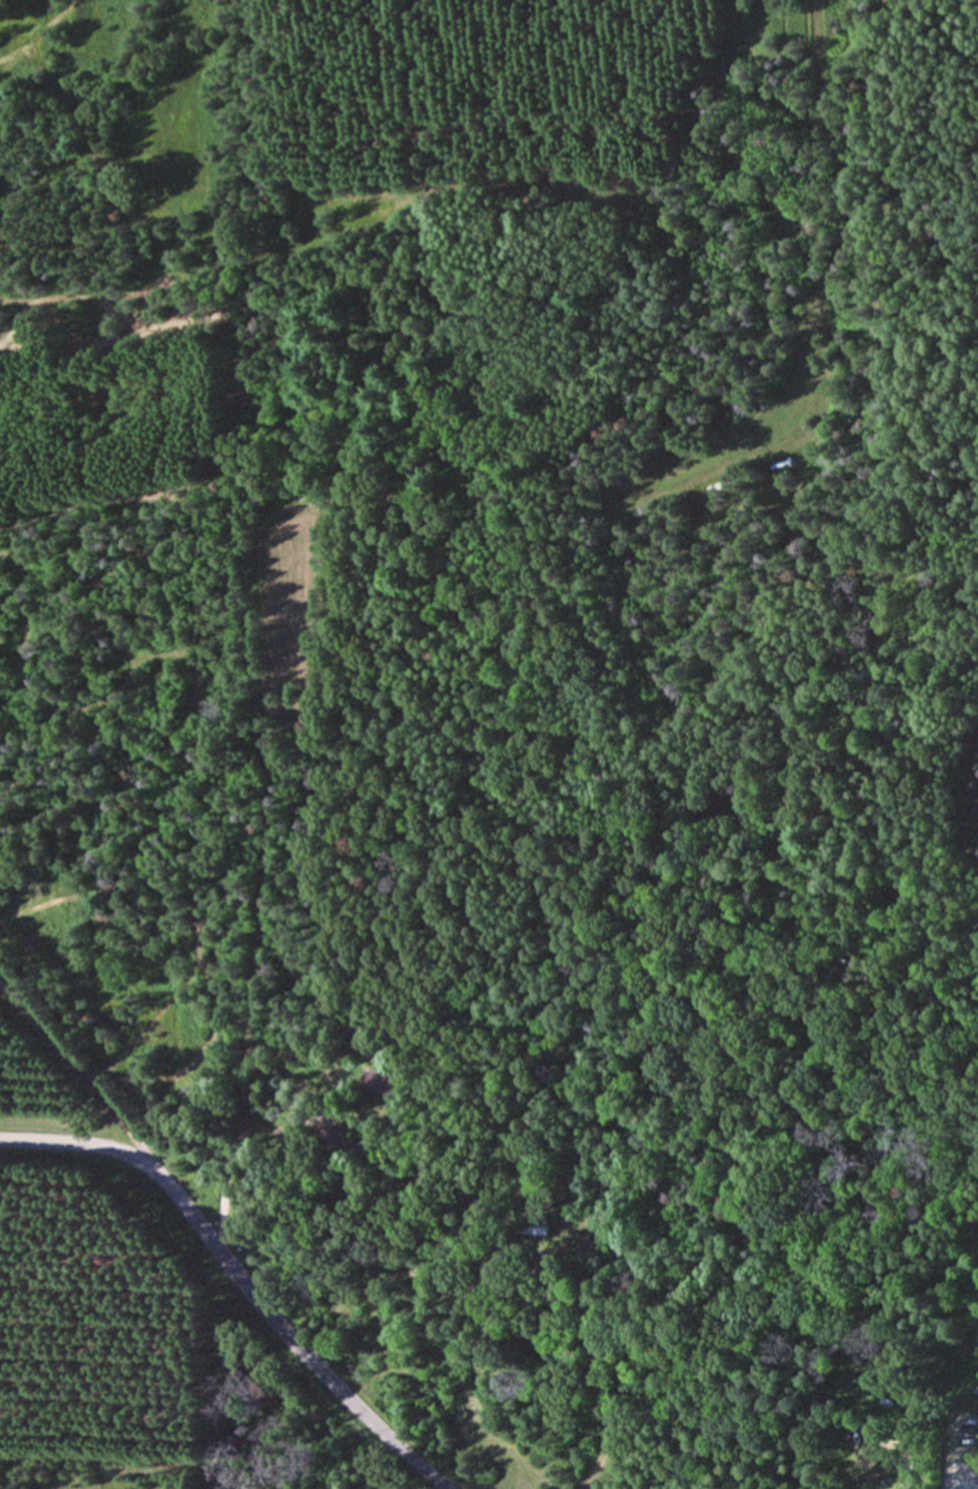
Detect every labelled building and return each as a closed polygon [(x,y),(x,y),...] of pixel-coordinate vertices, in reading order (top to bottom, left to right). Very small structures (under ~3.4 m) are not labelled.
[(368,1094),(395,1094),(395,1073),(368,1073),(368,1094)] [(324,1130),(327,1156),(345,1154),(342,1128),(324,1130)]
